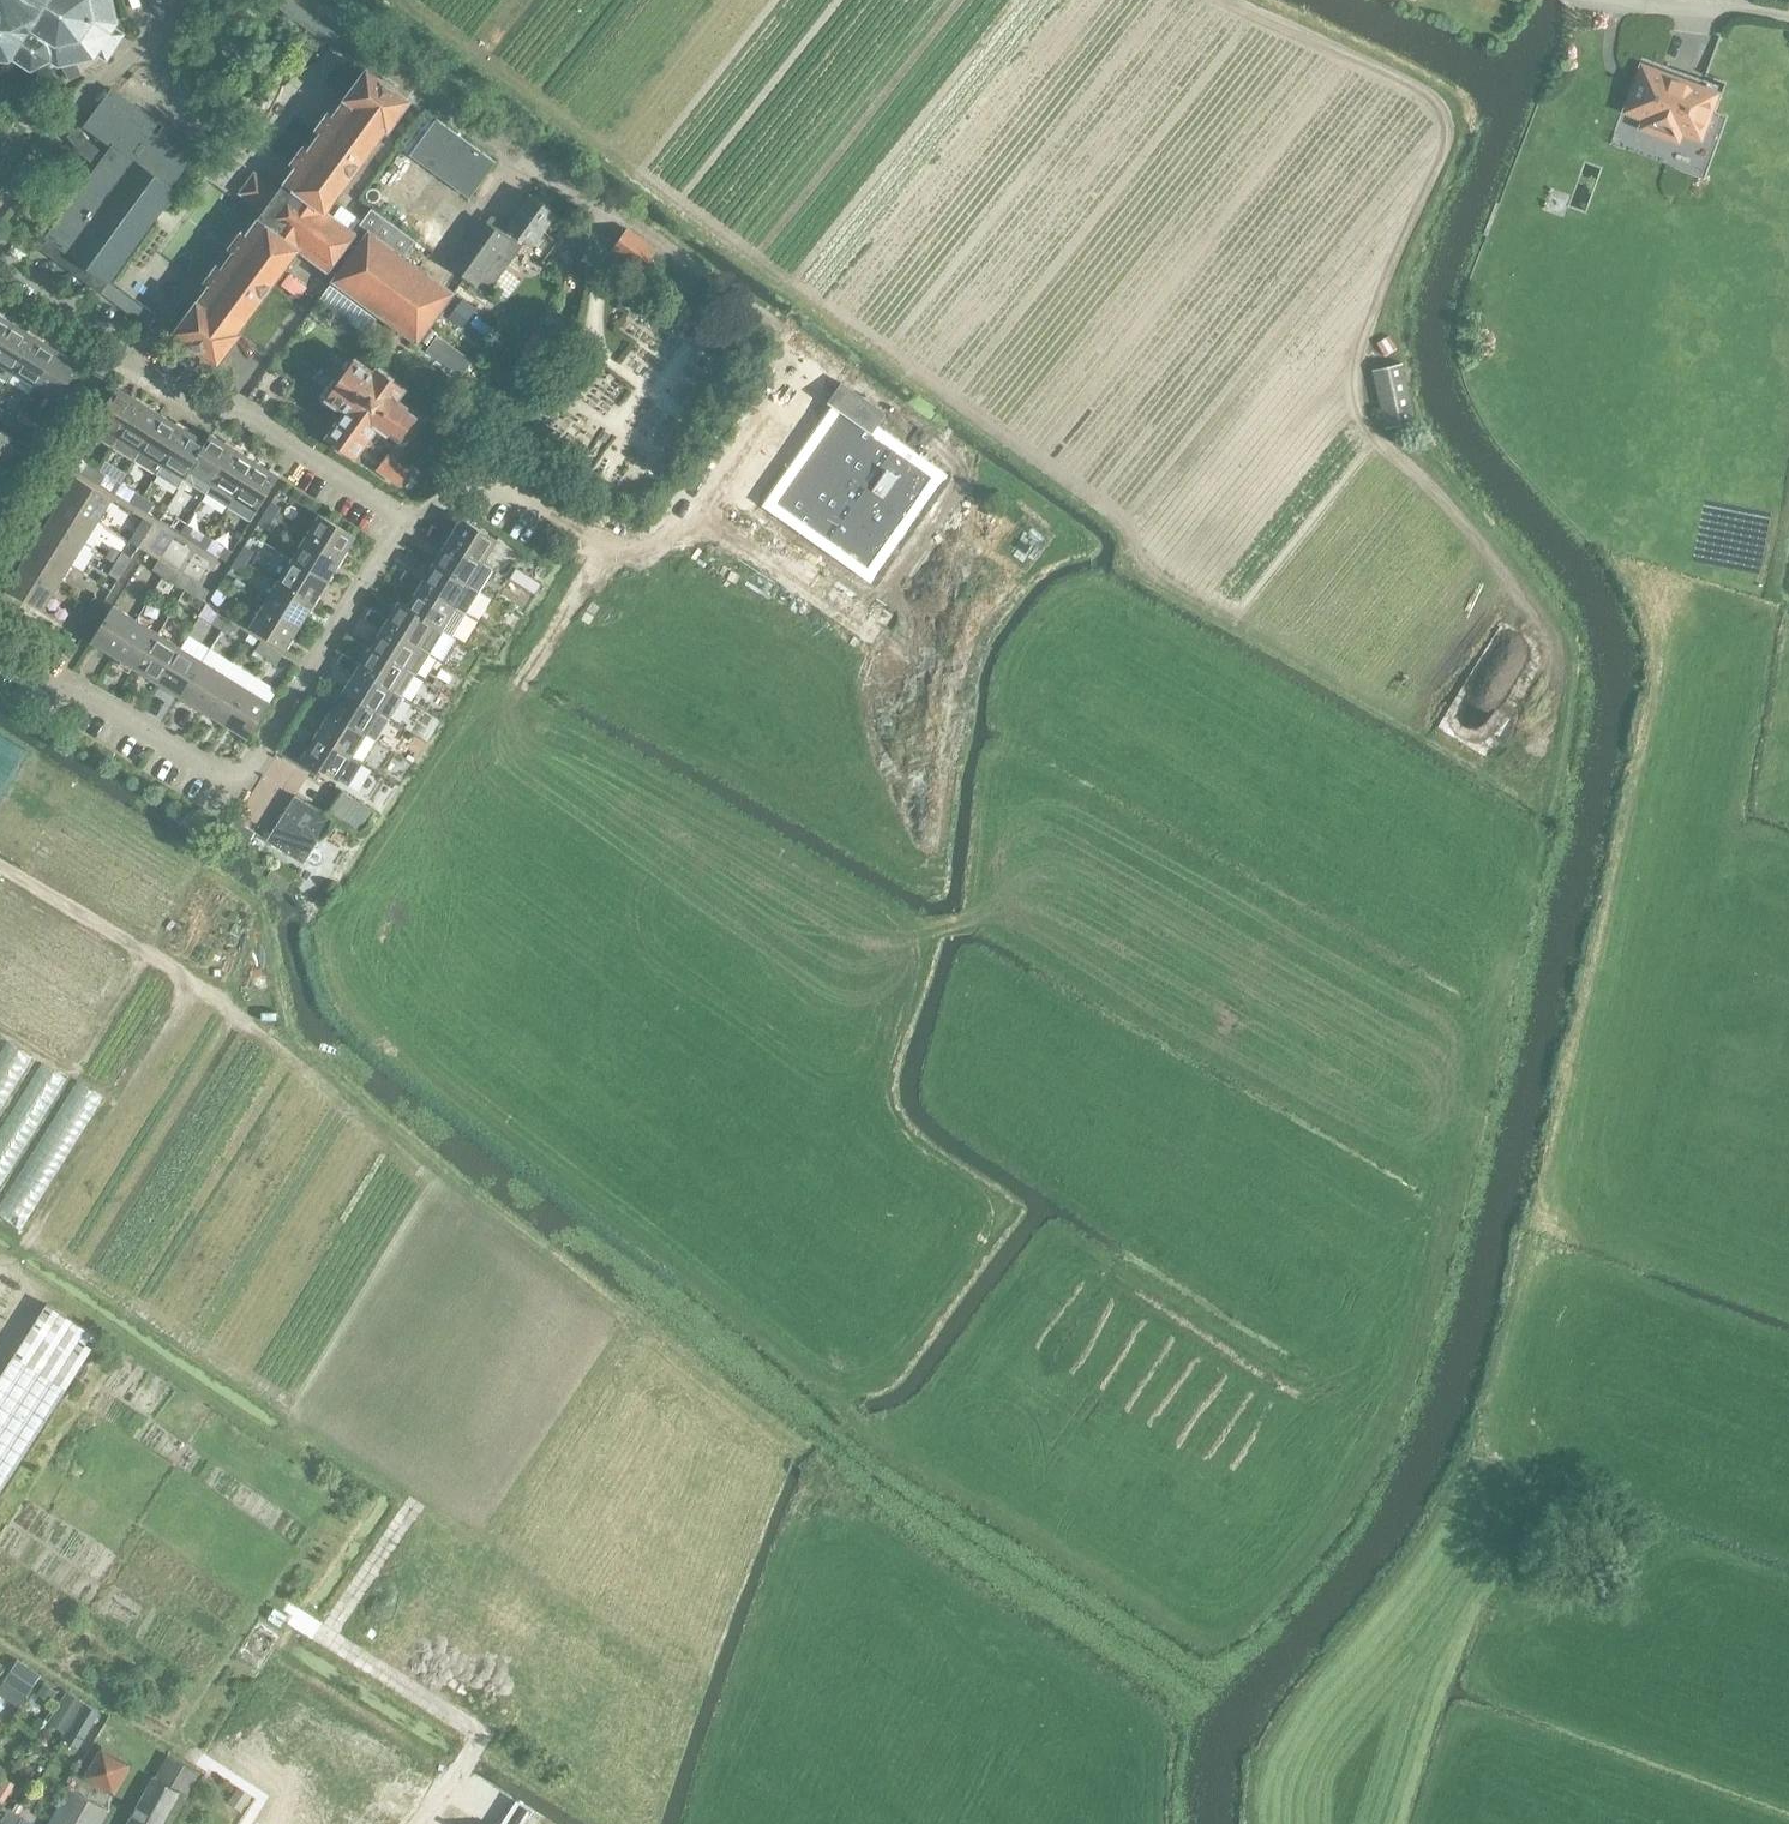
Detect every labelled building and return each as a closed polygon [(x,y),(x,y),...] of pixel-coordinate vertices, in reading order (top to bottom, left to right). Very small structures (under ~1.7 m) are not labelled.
[(15,61),(19,58),(36,72),(53,60),(61,66),(64,65),(77,62),(102,57),(108,61),(127,34),(118,28),(122,23),(116,0),(0,0),(0,57),(15,61)] [(1641,57),(1610,143),(1705,178),(1728,115),(1716,110),(1727,81),(1714,77),(1712,83),(1641,57)] [(77,62),(64,65),(71,79),(83,73),(77,62)] [(199,300),(178,329),(222,361),(243,332),(242,331),(302,248),(330,268),(331,267),(339,273),(335,278),(320,298),(367,333),(382,312),(420,340),(456,291),(406,255),(416,240),(372,207),(355,231),(328,211),(388,128),(390,130),(412,99),(370,69),(348,100),(337,115),(333,112),(321,129),(325,132),(312,149),(308,145),(295,163),(299,166),(281,190),(257,172),(243,192),(267,209),(250,232),(245,229),(232,248),(236,250),(224,267),(220,264),(207,281),(212,284),(200,300),(199,300)] [(112,145),(41,245),(103,289),(178,189),(174,186),(199,150),(113,90),(86,127),(112,145)] [(470,197),(497,161),(437,118),(411,154),(470,197)] [(75,148),(100,159),(106,144),(81,134),(75,148)] [(533,245),(557,213),(531,193),(507,226),(502,233),(487,222),(467,248),(462,245),(450,262),(488,290),(521,247),(514,242),(519,235),(533,245)] [(642,267),(651,254),(656,248),(629,229),(615,248),(642,267)] [(283,282),(301,293),(308,283),(289,272),(283,282)] [(13,321),(0,313),(0,342),(13,321)] [(0,342),(0,376),(8,381),(14,371),(14,370),(36,335),(13,321),(0,342)] [(36,335),(14,370),(14,371),(36,384),(57,348),(36,335)] [(57,348),(36,384),(60,399),(82,363),(57,348)] [(347,409),(328,434),(357,456),(381,424),(389,431),(391,429),(401,436),(416,416),(405,408),(407,406),(398,399),(407,388),(378,366),(375,371),(357,358),(329,396),(347,409)] [(1405,362),(1373,369),(1385,427),(1417,420),(1405,362)] [(828,401),(838,408),(871,429),(883,410),(840,382),(828,401)] [(118,386),(96,421),(90,431),(113,445),(119,435),(120,436),(142,400),(118,386)] [(162,413),(142,400),(120,436),(119,435),(113,445),(135,459),(141,449),(141,448),(162,413)] [(867,569),(933,472),(838,408),(772,501),(867,569)] [(16,416),(5,410),(0,419),(10,425),(16,416)] [(135,459),(159,473),(165,463),(164,463),(185,427),(162,413),(141,448),(141,449),(135,459)] [(16,416),(10,425),(22,433),(27,423),(16,416)] [(6,463),(20,440),(0,427),(0,459),(6,463)] [(186,478),(192,469),(191,468),(208,441),(207,441),(185,427),(164,463),(165,463),(159,473),(180,487),(186,478)] [(207,492),(235,447),(212,433),(207,441),(208,441),(191,468),(192,469),(186,478),(207,492)] [(235,447),(207,492),(229,505),(257,460),(235,447)] [(76,453),(70,463),(83,471),(89,461),(76,453)] [(379,468),(399,483),(409,470),(389,455),(379,468)] [(257,460),(229,505),(252,519),(280,474),(257,460)] [(94,477),(100,468),(89,462),(84,471),(94,477)] [(100,468),(94,477),(105,484),(111,475),(100,468)] [(115,491),(121,480),(112,475),(105,485),(115,491)] [(63,498),(98,520),(112,497),(77,476),(63,498)] [(121,480),(115,491),(138,505),(144,495),(121,480)] [(144,495),(138,505),(150,513),(156,502),(144,495)] [(50,520),(85,542),(98,520),(63,498),(50,520)] [(266,512),(275,517),(282,506),(273,500),(266,512)] [(275,517),(266,512),(259,522),(268,528),(275,517)] [(306,537),(341,558),(355,535),(320,513),(306,537)] [(182,532),(188,522),(178,516),(172,526),(182,532)] [(442,529),(437,538),(446,543),(448,539),(483,561),(497,538),(462,516),(451,534),(442,529)] [(140,546),(155,523),(144,517),(130,540),(140,546)] [(36,542),(71,564),(85,542),(50,520),(36,542)] [(188,522),(182,532),(205,546),(211,536),(188,522)] [(437,538),(442,529),(433,523),(427,532),(437,538)] [(211,536),(205,546),(227,560),(233,550),(211,536)] [(292,559),(327,581),(341,558),(306,537),(292,559)] [(435,562),(481,590),(495,568),(483,561),(448,539),(446,543),(435,562)] [(23,564),(58,586),(71,564),(36,542),(23,564)] [(238,555),(249,562),(255,550),(245,544),(238,555)] [(778,565),(813,589),(827,568),(792,544),(778,565)] [(117,561),(127,568),(134,557),(123,550),(123,551),(113,545),(107,555),(117,561)] [(249,562),(238,555),(232,566),(242,572),(249,562)] [(165,575),(171,566),(160,558),(154,568),(165,575)] [(279,580),(314,602),(327,581),(292,559),(279,580)] [(127,568),(117,561),(110,573),(120,579),(127,568)] [(415,574),(409,582),(418,588),(421,584),(468,613),(481,590),(435,562),(424,579),(415,574)] [(58,586),(23,564),(9,587),(43,608),(58,586)] [(171,566),(165,575),(187,589),(193,579),(171,566)] [(409,582),(415,574),(405,568),(400,577),(409,582)] [(859,616),(874,591),(840,571),(825,595),(859,616)] [(225,577),(213,598),(223,604),(235,583),(225,577)] [(193,579),(187,589),(205,600),(211,590),(193,579)] [(314,602),(279,580),(265,603),(301,625),(314,602)] [(433,623),(445,630),(454,636),(468,613),(421,584),(418,588),(407,605),(407,606),(433,623)] [(90,605),(99,611),(105,600),(96,595),(90,605)] [(379,614),(374,622),(382,627),(384,623),(420,645),(420,644),(432,652),(445,630),(433,623),(407,606),(407,605),(399,600),(388,619),(379,614)] [(301,625),(265,603),(252,624),(287,646),(301,625)] [(99,611),(90,605),(83,617),(92,622),(99,611)] [(116,654),(138,619),(116,605),(94,640),(116,654)] [(374,622),(379,614),(370,608),(365,617),(374,622)] [(223,629),(229,619),(218,612),(212,622),(223,629)] [(138,619),(116,654),(138,668),(160,633),(138,619)] [(229,619),(223,629),(234,635),(241,625),(229,619)] [(371,645),(416,672),(419,673),(432,652),(420,644),(420,645),(384,623),(382,627),(371,645)] [(160,633),(138,668),(160,681),(182,646),(160,633)] [(267,655),(272,647),(262,640),(257,649),(267,655)] [(352,657),(346,666),(355,671),(357,668),(393,689),(393,688),(402,694),(416,672),(371,645),(361,662),(352,657)] [(182,646),(160,681),(182,695),(204,660),(182,646)] [(272,647),(267,655),(278,662),(284,654),(272,647)] [(346,666),(352,657),(343,651),(337,661),(346,666)] [(204,660),(182,695),(204,709),(226,673),(204,660)] [(357,668),(355,671),(344,689),(380,710),(390,716),(403,694),(402,694),(393,688),(393,689),(357,668)] [(226,673),(204,709),(226,722),(248,687),(226,673)] [(248,687),(226,722),(248,736),(270,701),(248,687)] [(326,700),(320,710),(328,715),(331,711),(366,733),(376,739),(390,716),(380,710),(344,689),(334,706),(326,700)] [(320,710),(326,700),(316,695),(310,705),(320,710)] [(331,711),(328,715),(317,733),(353,755),(353,754),(366,733),(331,711)] [(322,768),(338,778),(347,783),(362,759),(353,754),(353,755),(317,733),(306,751),(288,740),(281,752),(318,775),(322,768)] [(331,811),(362,831),(375,810),(344,790),(331,811)] [(320,847),(315,847),(333,818),(296,795),(268,840),(305,863),(308,857),(310,862),(315,864),(319,864),(323,862),(325,858),(326,854),(324,849),(320,847)] [(248,844),(256,830),(236,818),(228,832),(248,844)] [(100,1336),(47,1303),(0,1377),(0,1493),(100,1336)] [(21,1706),(43,1673),(19,1657),(0,1686),(0,1692),(21,1706)] [(87,1702),(69,1690),(49,1721),(68,1732),(87,1702)] [(83,1776),(117,1794),(134,1762),(102,1745),(83,1776)] [(157,1775),(190,1794),(202,1772),(169,1753),(157,1775)] [(179,1795),(153,1779),(127,1823),(163,1823),(179,1795)] [(110,1810),(70,1787),(49,1823),(102,1823),(110,1810)] [(518,1801),(508,1816),(520,1823),(523,1823),(532,1810),(518,1801)] [(21,1816),(13,1811),(7,1822),(5,1823),(17,1823),(21,1816)]
